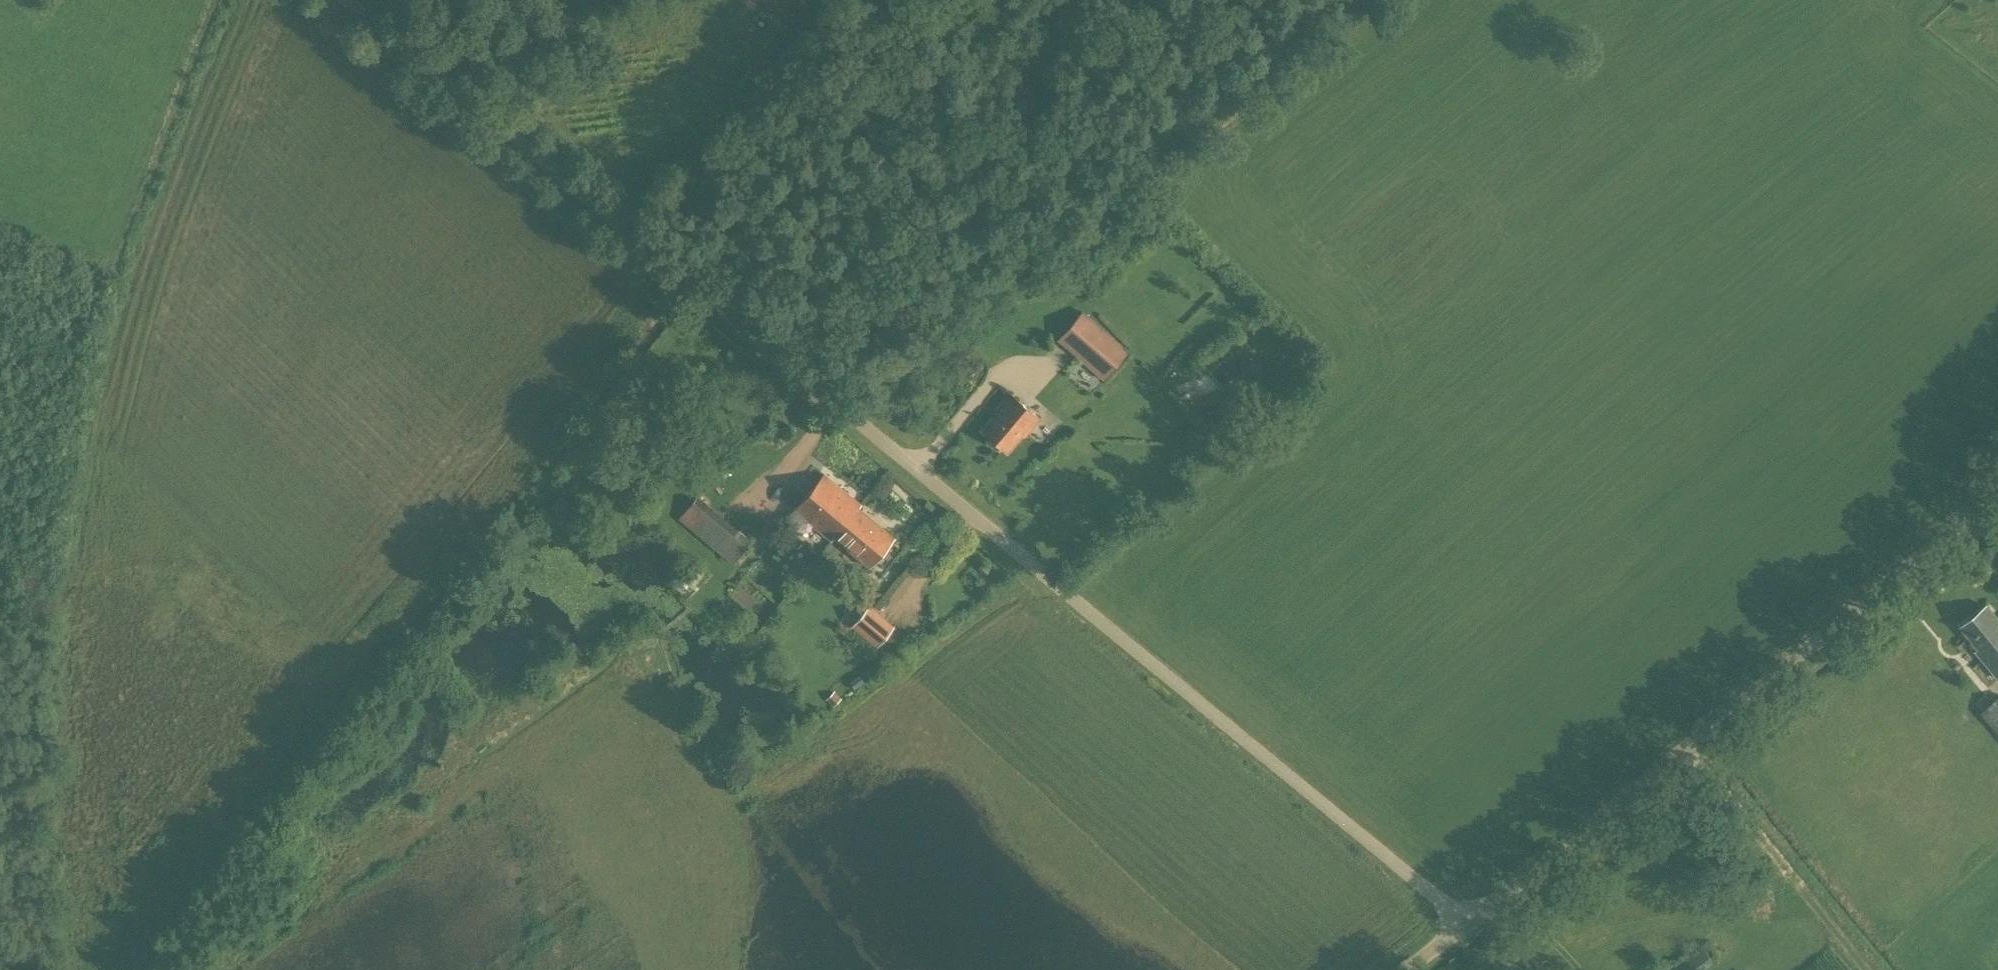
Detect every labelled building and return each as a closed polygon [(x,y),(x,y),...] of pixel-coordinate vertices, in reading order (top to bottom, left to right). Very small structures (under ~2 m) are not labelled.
[(1082,310),(1057,340),(1074,354),(1104,379),(1129,350),(1082,310)] [(1039,418),(1010,394),(995,412),(997,414),(983,431),(1007,451),(1020,435),(1023,438),(1039,418)] [(832,540),(834,537),(834,536),(858,508),(858,509),(860,506),(823,475),(795,509),(832,540)] [(679,518),(732,564),(751,543),(697,496),(679,518)] [(834,536),(834,537),(870,567),(894,539),(858,509),(858,508),(834,536)] [(1979,649),(1976,652),(1997,679),(1997,618),(1988,605),(1961,627),(1979,649)] [(893,624),(869,606),(852,629),(876,647),(893,624)] [(1980,713),(1997,733),(1997,698),(1980,713)] [(1703,945),(1671,969),(1701,969),(1714,960),(1703,945)]
